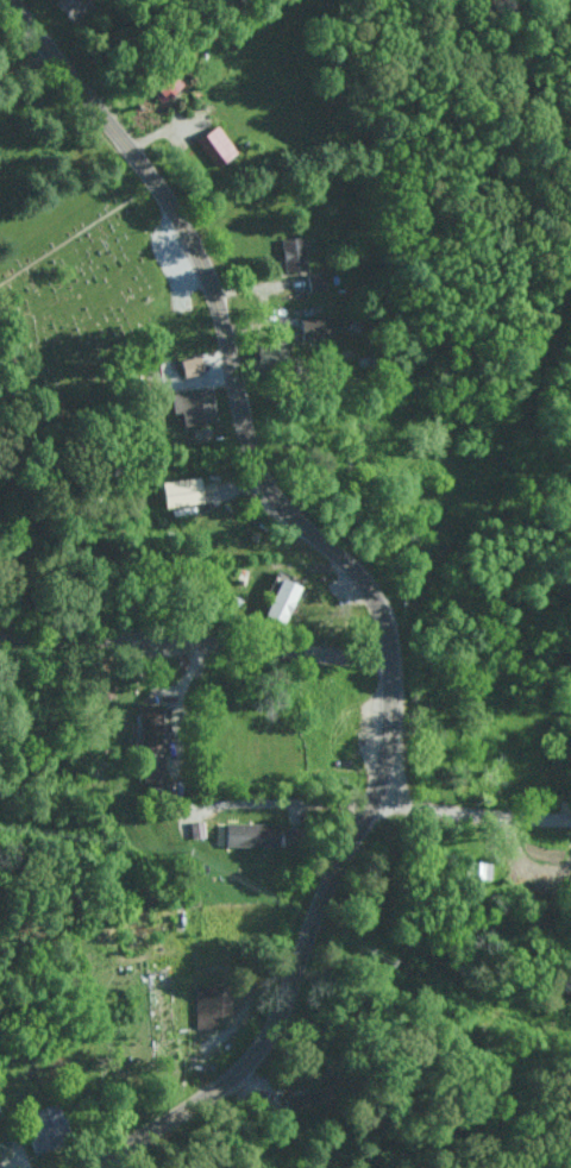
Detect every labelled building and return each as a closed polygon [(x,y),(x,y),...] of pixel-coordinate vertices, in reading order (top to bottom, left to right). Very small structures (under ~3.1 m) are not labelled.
[(83,0),(53,0),(52,1),(68,22),(88,6),(83,0)] [(162,104),(184,83),(170,68),(148,89),(162,104)] [(197,137),(213,166),(235,154),(220,125),(197,137)] [(284,269),(304,268),(303,236),(282,237),(284,269)] [(309,290),(326,286),(323,270),(305,274),(309,290)] [(343,335),(343,315),(305,316),(306,336),(343,335)] [(182,359),(186,375),(205,371),(202,354),(182,359)] [(183,423),(217,420),(214,388),(180,391),(183,423)] [(165,505),(206,502),(204,477),(163,479),(165,505)] [(268,614),(288,621),(301,583),(281,576),(268,614)] [(142,733),(135,733),(135,749),(164,748),(163,712),(141,713),(142,733)] [(227,822),(226,845),(280,846),(280,822),(227,822)] [(196,1026),(217,1027),(217,1014),(231,1014),(231,984),(196,984),(196,1026)] [(37,1151),(73,1141),(60,1102),(25,1113),(37,1151)]
